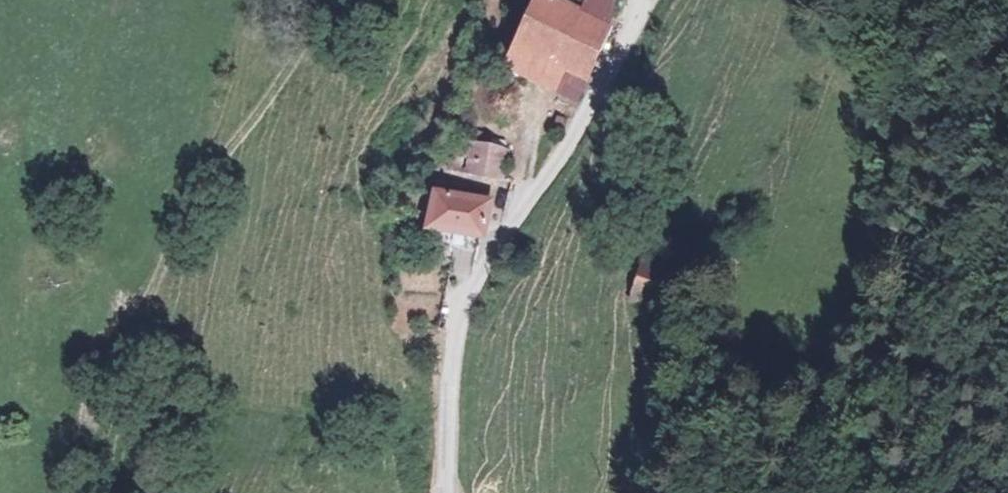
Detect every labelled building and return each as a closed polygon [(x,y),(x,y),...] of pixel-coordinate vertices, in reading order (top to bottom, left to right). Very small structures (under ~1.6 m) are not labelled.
[(580,29),(584,0),(508,0),(505,25),(580,29)] [(580,29),(505,25),(503,46),(579,51),(580,29)] [(494,151),(501,119),(481,116),(478,128),(461,126),(459,147),(494,151)] [(501,119),(494,151),(522,154),(526,123),(501,119)] [(512,169),(456,162),(450,210),(513,218),(519,178),(511,176),(512,169)]
